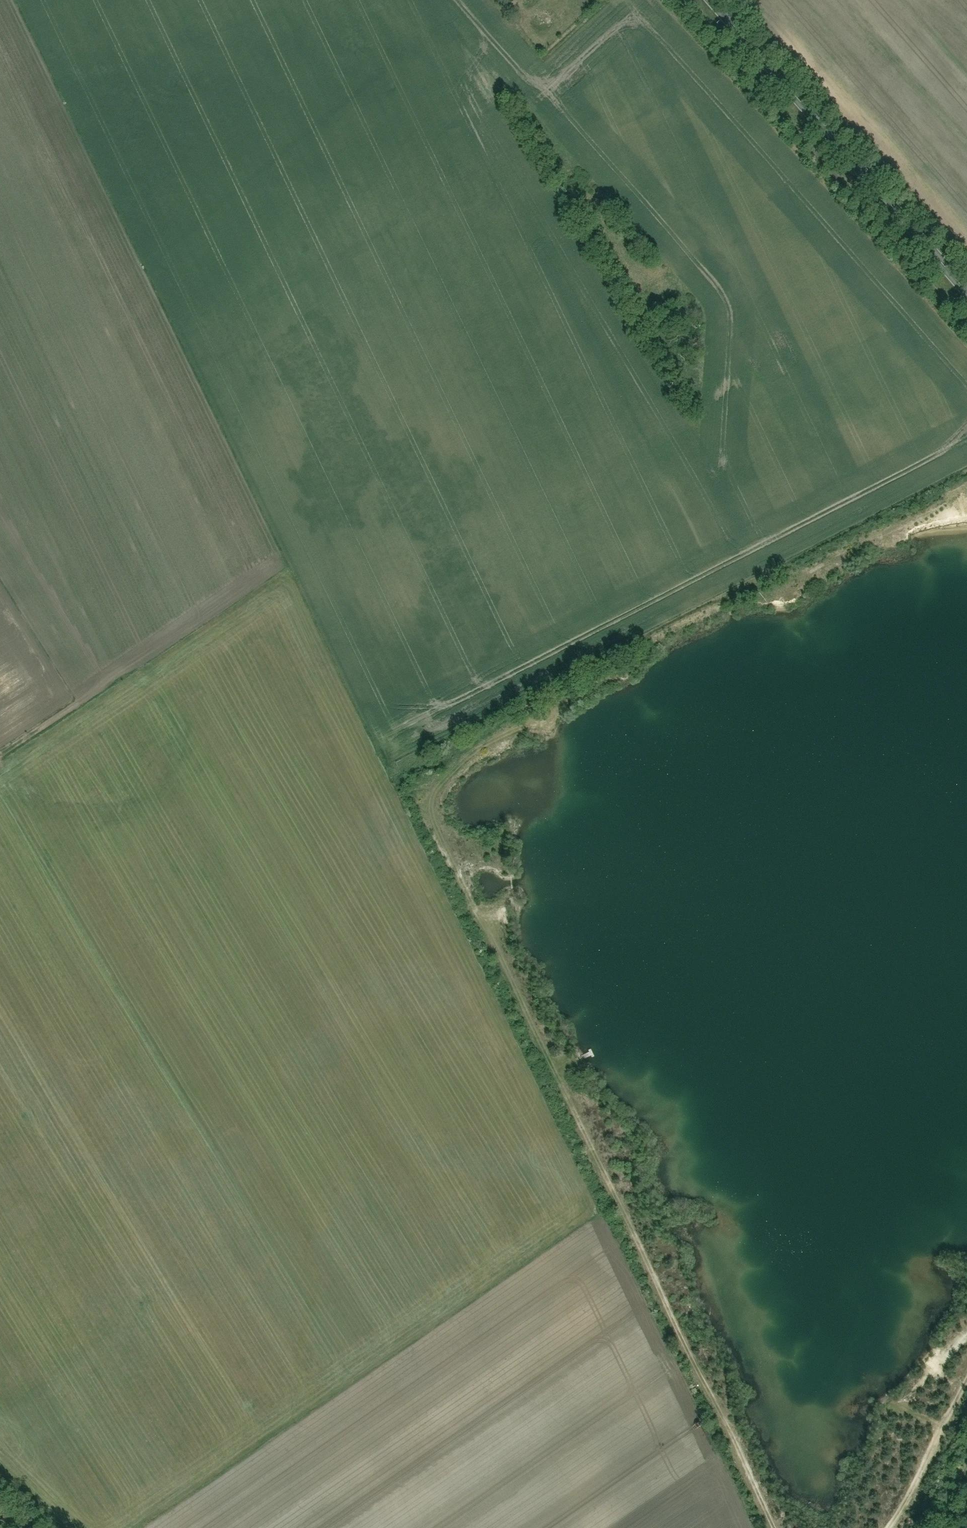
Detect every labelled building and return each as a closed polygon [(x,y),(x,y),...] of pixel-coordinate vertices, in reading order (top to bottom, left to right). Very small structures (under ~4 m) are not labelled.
[(622,452),(610,458),(614,465),(625,459),(622,452)]
